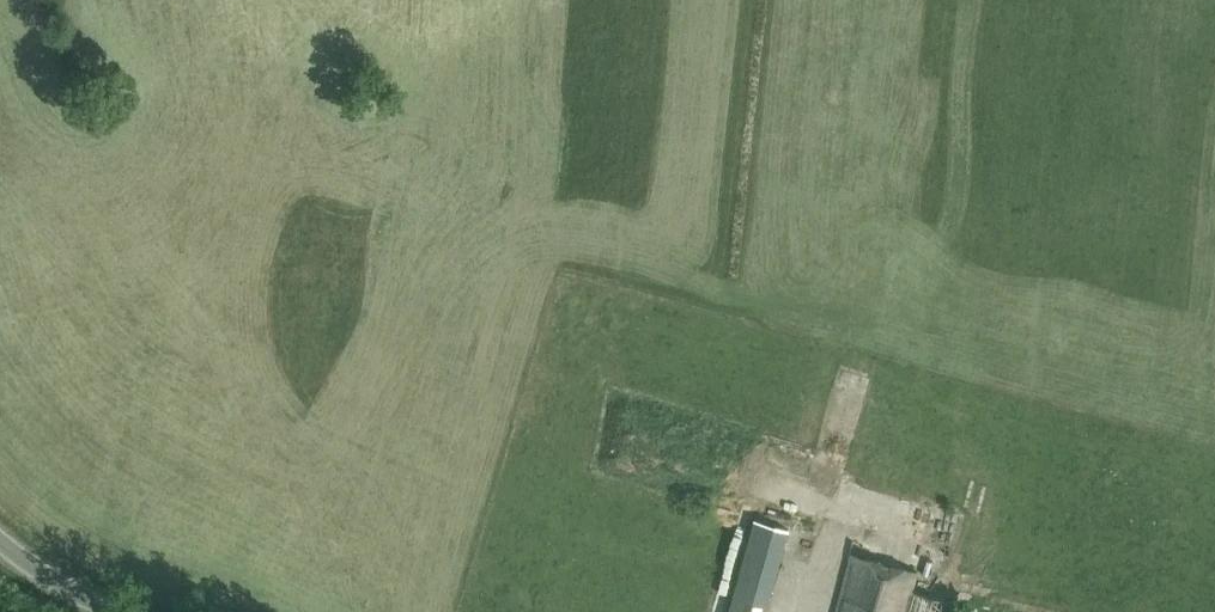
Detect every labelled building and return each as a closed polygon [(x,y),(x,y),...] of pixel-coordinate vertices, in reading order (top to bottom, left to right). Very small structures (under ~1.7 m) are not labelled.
[(788,528),(756,519),(730,611),(764,611),(788,528)] [(957,603),(910,590),(915,571),(851,554),(836,611),(955,611),(957,603)]
